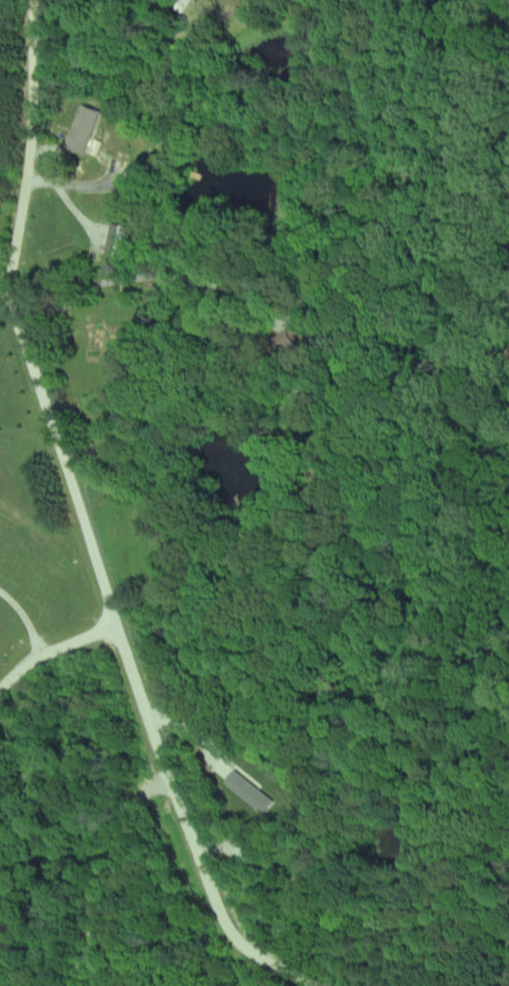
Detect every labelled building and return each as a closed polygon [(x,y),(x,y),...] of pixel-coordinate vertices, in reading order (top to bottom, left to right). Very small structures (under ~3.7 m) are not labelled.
[(67,147),(87,154),(101,112),(81,105),(67,147)] [(104,252),(126,259),(135,229),(113,222),(104,252)] [(262,815),(274,802),(237,769),(225,782),(262,815)]
